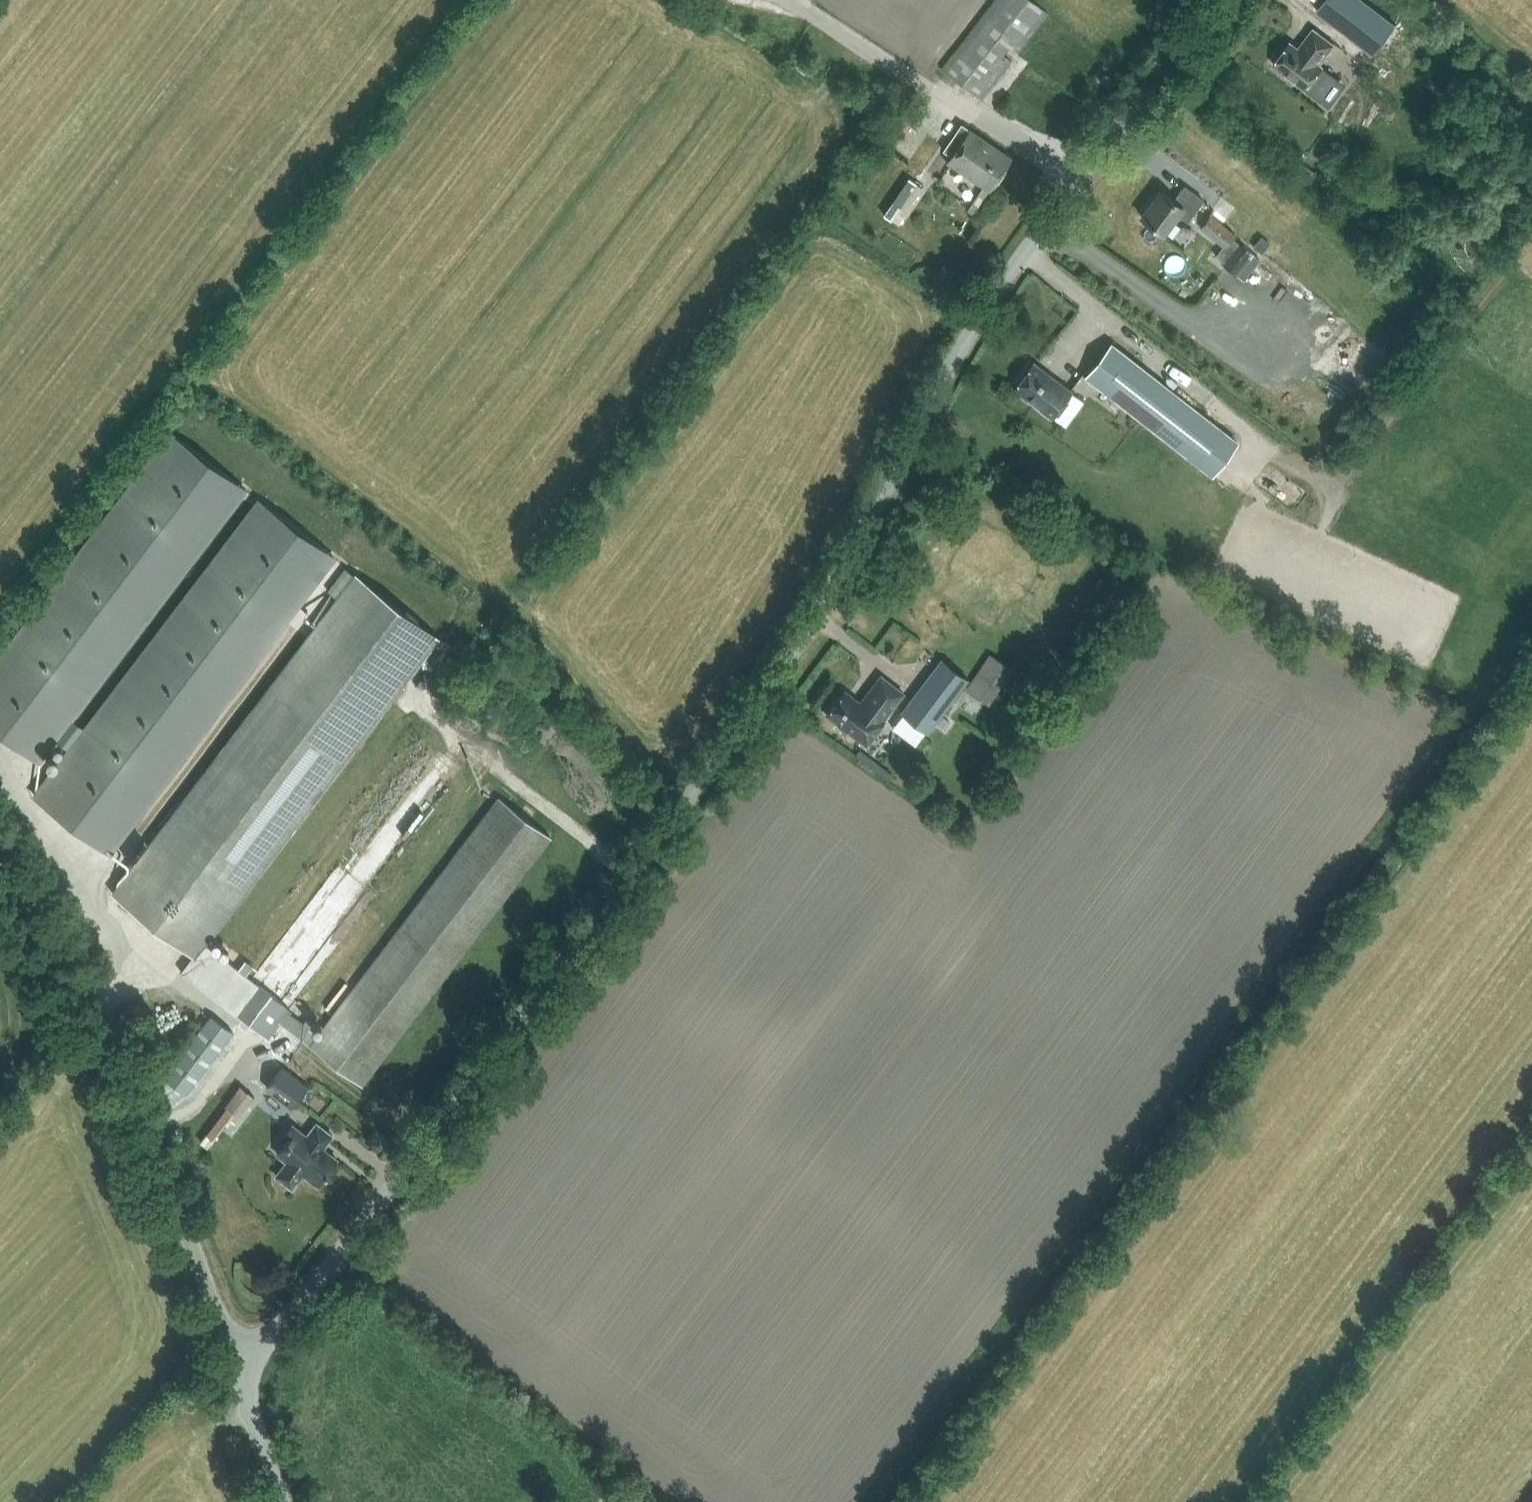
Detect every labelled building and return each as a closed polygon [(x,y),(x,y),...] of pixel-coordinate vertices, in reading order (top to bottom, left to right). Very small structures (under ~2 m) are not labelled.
[(1011,60),(1003,54),(1009,46),(1017,52),(1048,13),(1031,0),(995,0),(942,69),(981,99),(1011,60)] [(1322,13),(1381,55),(1402,26),(1366,0),(1332,0),(1322,13)] [(1291,41),(1274,64),(1306,88),(1307,87),(1319,97),(1335,75),(1323,66),(1323,65),(1321,63),(1335,44),(1314,28),(1299,47),(1291,41)] [(913,122),(906,117),(900,126),(906,131),(913,122)] [(956,132),(944,150),(952,155),(949,161),(990,189),(1011,158),(962,124),(956,132)] [(909,178),(883,215),(890,220),(903,202),(916,183),(909,178)] [(1203,201),(1184,187),(1174,201),(1160,191),(1141,216),(1165,234),(1179,215),(1188,222),(1203,201)] [(1226,248),(1236,235),(1211,216),(1201,230),(1226,248)] [(1239,243),(1225,264),(1238,274),(1253,254),(1239,243)] [(1237,442),(1111,343),(1086,375),(1212,474),(1237,442)] [(1055,419),(1074,392),(1035,364),(1016,390),(1055,419)] [(244,488),(171,432),(0,657),(0,731),(37,760),(244,488)] [(260,500),(35,796),(108,851),(334,556),(260,500)] [(338,598),(112,893),(192,954),(180,969),(228,1007),(267,1036),(278,1021),(311,1046),(361,1083),(550,835),(500,797),(335,1014),(319,1035),(287,1010),(303,989),(376,894),(337,865),(250,979),(204,944),(439,637),(357,574),(356,576),(344,566),(326,589),(338,598)] [(170,598),(177,604),(201,574),(194,568),(170,598)] [(990,655),(974,679),(993,691),(994,691),(1009,667),(990,655)] [(870,692),(872,694),(863,705),(846,691),(826,714),(864,746),(884,723),(883,722),(904,696),(882,677),(870,692)] [(920,687),(902,711),(928,731),(946,707),(920,687)] [(234,1033),(210,1015),(164,1076),(188,1093),(234,1033)] [(308,1086),(282,1066),(265,1088),(291,1108),(308,1086)] [(237,1123),(253,1100),(236,1088),(208,1126),(218,1133),(230,1118),(237,1123)] [(287,1160),(276,1175),(292,1187),(303,1173),(317,1183),(320,1180),(324,1181),(330,1172),(329,1168),(337,1158),(323,1147),(333,1135),(317,1122),(307,1135),(297,1127),(277,1153),(287,1160)] [(379,1148),(388,1137),(376,1128),(368,1139),(379,1148)] [(621,1489),(614,1501),(639,1501),(641,1499),(621,1489)]
